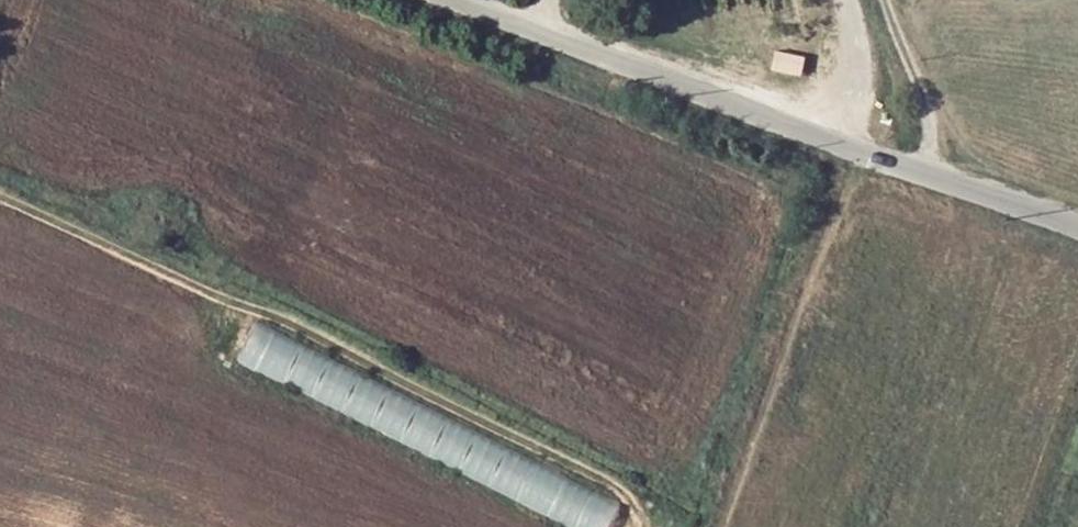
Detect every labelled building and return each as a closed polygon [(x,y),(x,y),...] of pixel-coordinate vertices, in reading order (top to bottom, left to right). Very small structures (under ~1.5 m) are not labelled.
[(256,318),(234,361),(559,526),(612,526),(623,506),(256,318)]
